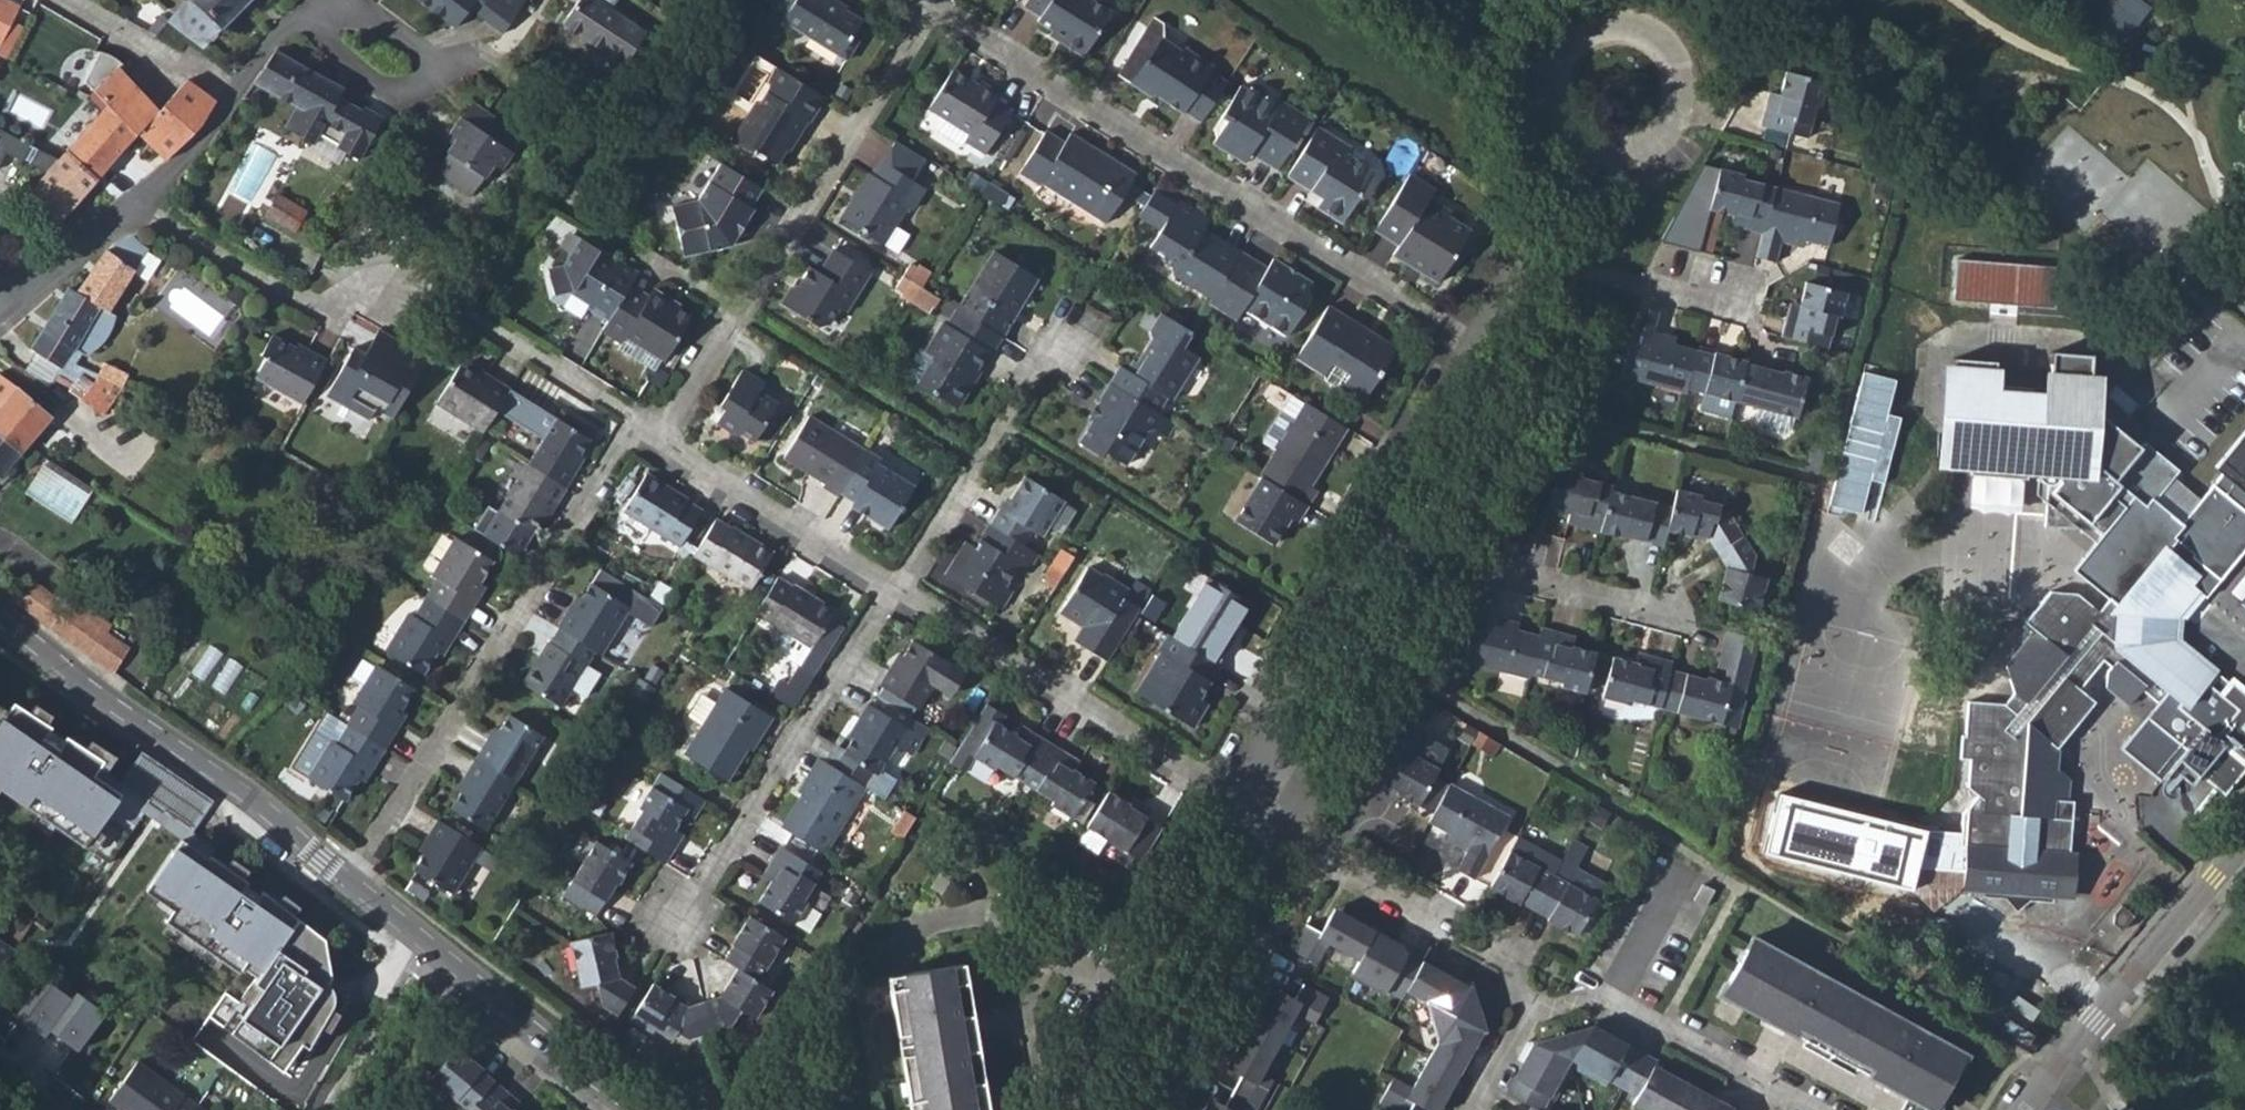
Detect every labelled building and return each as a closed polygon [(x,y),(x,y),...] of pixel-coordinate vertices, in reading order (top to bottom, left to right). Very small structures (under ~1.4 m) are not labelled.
[(21,8),(5,0),(0,0),(0,46),(21,8)] [(189,2),(220,32),(250,0),(191,0),(189,2)] [(417,1),(467,32),(478,14),(510,34),(531,0),(416,0),(417,1)] [(566,26),(629,67),(651,36),(595,0),(584,0),(566,26)] [(798,25),(853,60),(864,43),(857,38),(865,24),(847,12),(845,16),(830,6),(833,0),(777,0),(776,2),(802,18),(798,25)] [(1106,69),(1134,24),(1094,0),(1038,0),(1033,7),(1049,17),(1046,25),(1070,40),(1067,45),(1106,69)] [(2097,22),(2124,44),(2153,6),(2146,0),(2114,0),(2097,22)] [(1163,30),(1153,24),(1117,83),(1159,108),(1161,105),(1180,116),(1183,111),(1204,123),(1228,87),(1205,72),(1207,69),(1183,54),(1181,57),(1164,47),(1164,46),(1163,30)] [(342,96),(347,90),(282,53),(272,63),(259,80),(301,105),(289,129),(318,144),(324,134),(340,143),(339,147),(361,159),(383,119),(344,97),(342,96)] [(159,112),(118,71),(94,55),(79,85),(93,97),(103,108),(104,108),(133,140),(139,136),(159,112)] [(1765,88),(1758,120),(1807,133),(1814,107),(1818,108),(1825,79),(1780,66),(1775,90),(1765,88)] [(955,68),(932,105),(974,131),(970,139),(986,151),(1013,105),(1002,97),(1006,91),(982,78),(979,83),(955,68)] [(812,127),(828,101),(781,72),(775,82),(782,86),(774,98),(759,106),(739,141),(761,156),(764,150),(784,162),(808,124),(812,127)] [(186,82),(159,112),(139,136),(146,145),(166,161),(194,133),(194,130),(214,103),(186,82)] [(1237,127),(1224,147),(1252,165),(1257,157),(1283,174),(1316,122),(1289,106),(1285,113),(1252,93),(1234,123),(1237,127)] [(461,142),(440,172),(475,195),(496,167),(504,172),(526,144),(477,107),(454,137),(461,142)] [(103,108),(60,154),(93,185),(125,153),(133,140),(104,108),(103,108)] [(1355,146),(1323,128),(1291,178),(1327,199),(1322,209),(1353,227),(1385,174),(1351,152),(1355,146)] [(1047,130),(1020,172),(1040,184),(1043,181),(1110,223),(1140,176),(1071,135),(1066,143),(1047,130)] [(39,224),(46,231),(93,185),(60,154),(54,159),(0,131),(0,161),(34,176),(15,200),(39,224)] [(923,159),(894,140),(884,157),(914,175),(923,159)] [(871,169),(843,214),(888,242),(901,221),(908,208),(916,213),(933,186),(914,175),(884,157),(874,172),(871,169)] [(736,243),(771,194),(721,164),(697,200),(676,205),(684,255),(736,243)] [(1759,230),(1770,185),(1702,166),(1663,238),(1700,247),(1711,205),(1735,212),(1733,223),(1759,230)] [(1439,189),(1414,175),(1379,229),(1403,244),(1398,253),(1443,281),(1473,235),(1453,219),(1456,211),(1434,198),(1439,189)] [(1011,194),(991,180),(981,196),(1002,210),(1011,194)] [(1831,201),(1770,185),(1759,230),(1754,250),(1770,253),(1777,232),(1793,235),(1795,231),(1820,238),(1831,201)] [(277,196),(265,217),(300,236),(311,214),(277,196)] [(1177,278),(1215,301),(1242,258),(1210,238),(1216,228),(1184,209),(1153,255),(1181,272),(1177,278)] [(888,242),(903,251),(915,230),(901,221),(888,242)] [(69,294),(67,292),(35,351),(42,356),(63,369),(75,351),(82,340),(96,350),(97,349),(103,346),(105,343),(108,340),(110,338),(112,334),(115,328),(116,325),(117,320),(103,311),(142,253),(116,234),(113,239),(101,249),(69,294)] [(593,307),(613,321),(633,287),(641,274),(587,242),(571,264),(554,265),(561,294),(579,293),(596,302),(593,307)] [(793,286),(784,302),(823,326),(836,324),(843,311),(851,315),(875,273),(836,250),(822,272),(811,267),(797,288),(793,286)] [(995,252),(958,311),(1000,337),(1012,319),(1005,315),(1015,298),(1020,301),(1035,275),(995,252)] [(1275,278),(1242,258),(1215,301),(1211,308),(1240,326),(1248,315),(1292,342),(1322,292),(1305,282),(1301,286),(1295,287),(1292,281),(1294,277),(1281,270),(1275,278)] [(2054,269),(1959,259),(1952,300),(2050,311),(2054,269)] [(905,278),(924,290),(934,275),(921,267),(920,270),(913,265),(905,278)] [(903,301),(914,307),(924,290),(905,278),(905,277),(897,289),(905,296),(903,301)] [(1783,317),(1778,337),(1825,348),(1838,295),(1801,282),(1791,319),(1783,317)] [(653,298),(633,287),(613,321),(608,328),(625,339),(621,345),(657,367),(665,354),(668,356),(692,318),(668,303),(671,299),(658,291),(653,298)] [(940,314),(947,304),(924,290),(914,307),(927,316),(932,309),(940,314)] [(1615,375),(1682,395),(1684,387),(1694,347),(1663,339),(1664,335),(1647,331),(1652,310),(1633,306),(1615,375)] [(1350,375),(1345,387),(1368,401),(1399,352),(1330,310),(1299,360),(1324,375),(1330,364),(1350,375)] [(1000,337),(958,311),(949,326),(944,324),(926,352),(919,348),(906,370),(908,375),(957,405),(971,384),(968,382),(984,359),(986,361),(1000,337)] [(1190,356),(1198,340),(1194,337),(1166,321),(1154,341),(1159,345),(1146,366),(1138,362),(1129,378),(1121,373),(1112,386),(1165,419),(1175,403),(1179,406),(1205,365),(1190,356)] [(351,348),(324,395),(368,420),(374,412),(391,422),(426,361),(377,334),(366,355),(351,348)] [(254,379),(305,407),(327,366),(274,340),(254,379)] [(1684,387),(1701,391),(1733,400),(1743,360),(1694,347),(1684,387)] [(75,351),(63,369),(70,374),(82,356),(75,351)] [(63,369),(42,356),(29,376),(49,391),(63,369)] [(1983,803),(1984,804),(1983,813),(1974,813),(1970,848),(1962,847),(1840,836),(1837,878),(1976,890),(1975,901),(2038,907),(2041,896),(2061,898),(2064,856),(2058,857),(2060,803),(2057,803),(2059,780),(2046,770),(2049,746),(2074,713),(2078,691),(2071,687),(2095,656),(2102,661),(2096,669),(2094,684),(2117,702),(2133,685),(2147,697),(2110,744),(2149,773),(2162,761),(2185,777),(2219,736),(2210,729),(2234,699),(2180,657),(2189,644),(2167,627),(2170,602),(2192,577),(2201,585),(2244,535),(2244,423),(2219,454),(2223,458),(2177,514),(2148,493),(2170,462),(2135,434),(2130,439),(2075,395),(2082,385),(2085,359),(2047,356),(2042,429),(2027,427),(2028,393),(1990,387),(1992,365),(1953,362),(1946,423),(1970,426),(1968,440),(1963,479),(1974,480),(2007,484),(2019,486),(2021,461),(2035,463),(2038,473),(2044,482),(2052,489),(2046,527),(2103,531),(2109,537),(2081,572),(2115,600),(2104,613),(2082,595),(2058,594),(2033,628),(2040,634),(2009,670),(2020,692),(2010,704),(1978,703),(1975,739),(1967,737),(1966,764),(1975,766),(1973,792),(1983,803)] [(1776,368),(1775,369),(1743,360),(1733,400),(1754,405),(1751,419),(1754,425),(1779,431),(1784,428),(1787,414),(1792,415),(1802,374),(1776,368)] [(1324,375),(1345,387),(1350,375),(1330,364),(1324,375)] [(110,369),(104,381),(121,389),(128,392),(134,381),(110,369)] [(719,409),(713,420),(733,434),(738,428),(754,439),(778,401),(760,389),(763,384),(740,371),(716,407),(719,409)] [(442,406),(486,433),(511,392),(493,382),(490,388),(462,372),(442,406)] [(19,455),(27,448),(50,419),(0,376),(0,439),(19,455)] [(94,383),(82,376),(70,394),(102,418),(121,389),(104,381),(97,377),(94,383)] [(651,384),(664,392),(669,382),(656,376),(651,384)] [(1170,439),(1178,427),(1165,419),(1112,386),(1101,403),(1111,411),(1088,449),(1107,462),(1111,457),(1131,469),(1157,429),(1170,439)] [(128,392),(121,389),(102,418),(103,418),(128,392)] [(69,395),(61,390),(57,398),(64,403),(69,395)] [(1698,410),(1728,419),(1733,400),(1701,391),(1698,410)] [(1314,489),(1349,431),(1308,406),(1263,480),(1308,509),(1318,493),(1314,489)] [(821,483),(840,495),(843,489),(867,450),(809,415),(787,453),(825,477),(821,483)] [(556,418),(529,464),(570,488),(582,468),(576,465),(592,440),(556,418)] [(1970,426),(1946,423),(1944,437),(1968,440),(1970,426)] [(1234,440),(1225,435),(1216,451),(1224,456),(1234,440)] [(27,448),(19,455),(0,439),(0,481),(27,448)] [(887,456),(870,445),(867,450),(843,489),(868,506),(865,510),(888,527),(915,482),(884,462),(887,456)] [(93,494),(46,463),(23,497),(70,529),(93,494)] [(570,488),(529,464),(501,511),(490,505),(476,531),(510,551),(524,529),(534,535),(553,501),(561,504),(570,488)] [(1575,530),(1594,534),(1606,486),(1607,483),(1548,470),(1537,512),(1575,522),(1575,530)] [(645,475),(622,513),(658,535),(656,538),(677,551),(699,515),(684,507),(688,501),(645,475)] [(1004,509),(994,526),(1025,545),(1033,532),(1042,537),(1064,500),(1027,479),(1007,511),(1004,509)] [(1296,527),(1308,509),(1263,480),(1235,525),(1272,548),(1288,522),(1296,527)] [(2007,484),(1974,480),(1971,510),(2003,513),(2007,484)] [(1668,503),(1606,486),(1594,534),(1621,542),(1623,539),(1657,548),(1661,532),(1668,503)] [(1716,499),(1673,487),(1668,503),(1661,532),(1685,539),(1686,535),(1702,540),(1710,557),(1745,537),(1731,510),(1715,506),(1716,499)] [(1027,575),(1041,555),(1025,545),(994,526),(981,547),(975,543),(955,581),(1008,615),(1018,596),(1015,593),(1013,589),(1012,583),(1013,578),(1017,574),(1022,573),(1027,575)] [(729,534),(714,527),(694,561),(748,594),(772,554),(732,532),(729,534)] [(534,535),(524,529),(510,551),(521,557),(534,535)] [(1755,560),(1745,537),(1710,557),(1717,574),(1710,599),(1754,612),(1763,575),(1752,571),(1755,560)] [(438,577),(426,596),(467,621),(479,601),(475,598),(496,562),(456,538),(433,574),(438,577)] [(1051,586),(1057,591),(1068,572),(1053,562),(1048,572),(1047,579),(1051,586)] [(1073,641),(1107,663),(1139,615),(1119,601),(1122,596),(1094,580),(1091,585),(1081,577),(1058,614),(1081,629),(1073,641)] [(568,611),(558,626),(561,628),(593,648),(599,651),(628,605),(590,581),(572,612),(568,611)] [(791,589),(777,582),(755,617),(788,637),(778,655),(816,680),(846,631),(829,621),(835,610),(793,586),(791,589)] [(32,584),(16,606),(32,617),(47,628),(63,607),(32,584)] [(663,584),(653,601),(665,608),(675,592),(663,584)] [(1210,585),(1184,626),(1226,654),(1238,636),(1233,632),(1247,609),(1210,585)] [(63,607),(47,628),(112,676),(127,653),(142,633),(91,592),(76,610),(67,602),(63,607)] [(455,639),(467,621),(426,596),(416,612),(410,609),(385,644),(427,672),(449,634),(455,639)] [(1157,596),(1146,612),(1159,620),(1169,604),(1157,596)] [(1451,671),(1520,690),(1522,682),(1533,637),(1502,630),(1504,624),(1487,619),(1490,604),(1471,599),(1451,671)] [(627,660),(652,627),(632,612),(607,646),(627,660)] [(893,624),(906,632),(911,626),(897,618),(893,624)] [(593,648),(561,628),(552,643),(549,641),(523,683),(558,704),(569,685),(583,694),(598,671),(584,662),(593,648)] [(1550,634),(1535,630),(1533,637),(1522,682),(1550,690),(1549,696),(1577,703),(1585,675),(1589,659),(1548,648),(1550,634)] [(1203,697),(1221,667),(1171,635),(1158,656),(1161,658),(1138,693),(1193,729),(1211,701),(1203,697)] [(1753,644),(1722,636),(1713,673),(1722,676),(1719,687),(1698,680),(1695,688),(1662,680),(1652,716),(1731,737),(1739,708),(1737,707),(1753,644)] [(896,665),(883,686),(887,689),(881,698),(913,719),(919,709),(923,712),(941,685),(965,700),(977,682),(919,645),(903,669),(896,665)] [(1597,677),(1600,661),(1589,659),(1585,675),(1597,677)] [(391,724),(415,686),(374,662),(351,700),(357,704),(348,719),(386,743),(396,728),(391,724)] [(1622,708),(1652,716),(1662,680),(1665,669),(1646,665),(1643,672),(1607,663),(1595,706),(1621,714),(1622,708)] [(718,705),(703,728),(685,755),(724,777),(744,746),(755,753),(766,733),(756,727),(764,714),(727,691),(718,705)] [(0,696),(0,788),(113,864),(153,804),(120,781),(100,766),(106,757),(72,735),(66,744),(48,733),(55,722),(19,698),(13,705),(0,696)] [(692,722),(703,728),(718,705),(708,698),(692,722)] [(833,767),(873,791),(901,747),(924,762),(941,737),(913,719),(881,698),(874,710),(871,708),(858,728),(864,732),(852,754),(844,749),(833,767)] [(1009,720),(990,709),(963,752),(953,767),(969,777),(979,762),(1000,775),(1002,772),(1033,791),(1036,785),(1058,750),(1027,731),(1022,740),(1004,729),(1009,720)] [(483,739),(473,756),(512,779),(540,733),(508,714),(490,744),(483,739)] [(756,727),(766,733),(774,720),(764,714),(756,727)] [(375,760),(386,743),(348,719),(337,738),(331,734),(303,775),(341,800),(370,758),(375,760)] [(1425,742),(1396,726),(1363,785),(1380,794),(1385,785),(1398,792),(1435,812),(1451,782),(1437,774),(1441,767),(1440,766),(1451,749),(1429,736),(1425,742)] [(1491,760),(1501,745),(1478,731),(1469,747),(1491,760)] [(218,818),(225,809),(143,750),(120,781),(153,804),(190,831),(196,823),(200,827),(205,826),(210,825),(216,816),(218,818)] [(1084,767),(1058,750),(1036,785),(1060,799),(1056,805),(1081,821),(1102,788),(1079,774),(1084,767)] [(485,824),(512,779),(473,756),(462,773),(467,778),(453,803),(485,824)] [(863,807),(873,791),(833,767),(826,762),(804,799),(811,804),(791,836),(830,860),(848,832),(863,807)] [(705,803),(660,776),(639,811),(643,814),(623,846),(664,871),(673,856),(662,849),(670,836),(672,837),(673,836),(684,817),(693,822),(705,803)] [(1508,813),(1451,782),(1435,812),(1430,820),(1453,833),(1450,841),(1464,849),(1455,867),(1473,877),(1508,813)] [(1385,785),(1380,794),(1393,801),(1398,792),(1385,785)] [(1135,806),(1118,794),(1095,831),(1115,844),(1153,867),(1170,833),(1132,811),(1135,806)] [(1962,847),(1970,848),(1974,813),(1983,813),(1984,804),(1983,803),(1966,802),(1962,847)] [(848,832),(860,839),(872,813),(863,807),(848,832)] [(895,833),(908,841),(921,820),(906,811),(895,833)] [(453,891),(482,844),(437,816),(430,829),(434,832),(412,865),(453,891)] [(1084,847),(1104,861),(1115,844),(1095,831),(1084,847)] [(1559,858),(1515,834),(1508,849),(1552,873),(1559,858)] [(672,837),(670,836),(662,849),(673,856),(682,842),(673,836),(672,837)] [(295,920),(183,837),(143,891),(153,898),(150,902),(241,969),(247,961),(261,971),(278,946),(295,920)] [(802,906),(821,875),(782,849),(763,881),(770,886),(758,907),(794,930),(804,910),(805,908),(802,906)] [(1552,873),(1508,849),(1488,885),(1509,897),(1513,892),(1535,904),(1552,873)] [(594,851),(561,904),(593,924),(610,899),(613,901),(630,874),(594,851)] [(943,872),(936,886),(945,892),(954,879),(943,872)] [(1596,898),(1552,873),(1535,904),(1548,911),(1546,916),(1575,932),(1596,898)] [(1710,896),(1718,881),(1707,876),(1699,891),(1710,896)] [(2115,933),(2129,916),(2111,902),(2105,911),(2105,925),(2115,933)] [(804,910),(794,930),(808,938),(819,918),(804,910)] [(1334,944),(1361,960),(1376,934),(1337,913),(1328,926),(1314,919),(1300,945),(1324,958),(1334,944)] [(733,945),(722,963),(738,973),(759,986),(786,942),(744,917),(729,943),(733,945)] [(1407,994),(1423,966),(1403,955),(1406,950),(1376,934),(1361,960),(1356,970),(1373,979),(1370,984),(1392,997),(1394,992),(1404,999),(1407,994)] [(1771,1064),(1857,1109),(1925,1109),(1955,1055),(1742,934),(1711,991),(1788,1036),(1771,1064)] [(605,1014),(620,1023),(637,994),(621,981),(614,963),(621,960),(613,939),(573,951),(585,995),(599,993),(605,1014)] [(12,947),(0,940),(0,967),(12,947)] [(334,982),(278,946),(261,971),(243,999),(227,988),(213,1010),(292,1073),(334,1005),(334,982)] [(912,1109),(989,1109),(984,1084),(970,1087),(965,1057),(958,1021),(952,989),(966,985),(963,965),(888,980),(912,1109)] [(1426,1004),(1433,1029),(1477,1016),(1472,995),(1463,994),(1462,987),(1423,966),(1407,994),(1426,1004)] [(761,1022),(778,998),(759,986),(738,973),(722,999),(705,1003),(713,1037),(734,1032),(747,1015),(761,1022)] [(75,995),(44,974),(16,1016),(46,1037),(51,1030),(75,995)] [(1275,989),(1255,1027),(1286,1044),(1300,1017),(1315,1024),(1331,999),(1307,987),(1300,1001),(1275,989)] [(111,1011),(79,989),(75,995),(51,1030),(83,1052),(111,1011)] [(684,1007),(657,990),(631,1032),(651,1046),(655,1039),(674,1051),(682,1037),(690,1043),(713,1037),(705,1003),(684,1007)] [(1434,1066),(1460,1078),(1477,1048),(1475,1042),(1483,1039),(1477,1016),(1433,1029),(1439,1054),(1434,1066)] [(958,1021),(965,1057),(980,1054),(973,1018),(958,1021)] [(1286,1044),(1255,1027),(1233,1069),(1242,1074),(1234,1088),(1264,1103),(1276,1079),(1269,1076),(1286,1044)] [(1624,1088),(1641,1059),(1593,1034),(1533,1051),(1521,1071),(1527,1075),(1519,1089),(1513,1086),(1506,1099),(1531,1109),(1541,1109),(1544,1103),(1549,1106),(1570,1067),(1606,1084),(1608,1079),(1624,1088)] [(463,1109),(471,1109),(494,1084),(479,1071),(481,1069),(458,1051),(431,1084),(463,1109)] [(125,1109),(191,1109),(198,1101),(137,1057),(108,1097),(125,1109)] [(1684,1088),(1653,1072),(1656,1067),(1641,1059),(1624,1088),(1639,1095),(1636,1100),(1655,1109),(1672,1109),(1684,1088)] [(1460,1078),(1434,1066),(1420,1091),(1399,1081),(1385,1105),(1393,1109),(1415,1109),(1416,1109),(1418,1109),(1442,1109),(1460,1078)] [(509,1097),(494,1084),(471,1109),(508,1109),(502,1105),(509,1097)] [(1264,1103),(1234,1088),(1226,1103),(1214,1097),(1207,1109),(1260,1109),(1264,1103)] [(1684,1088),(1672,1109),(1726,1109),(1684,1088)] [(508,1109),(515,1109),(518,1105),(509,1097),(502,1105),(508,1109)] [(198,1101),(191,1109),(210,1109),(198,1101)]
